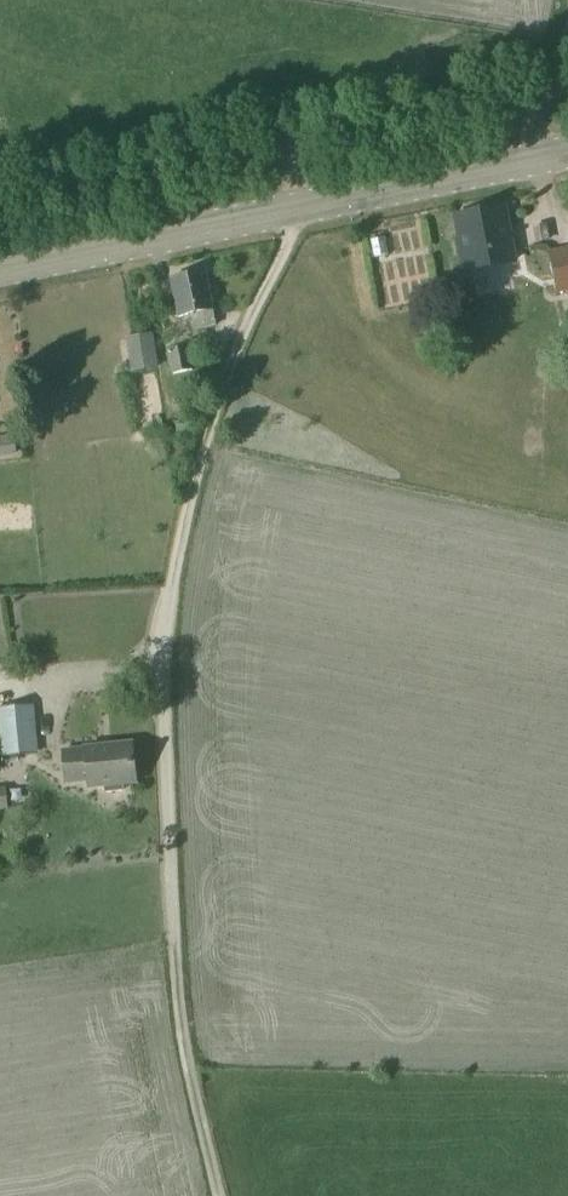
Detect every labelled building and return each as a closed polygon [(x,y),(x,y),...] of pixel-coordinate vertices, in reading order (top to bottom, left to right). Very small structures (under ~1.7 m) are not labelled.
[(466,271),(513,263),(503,210),(456,219),(463,255),(458,256),(461,268),(465,267),(466,271)] [(535,245),(550,243),(546,225),(532,228),(535,245)] [(546,253),(548,259),(555,295),(567,293),(567,248),(546,253)] [(177,318),(188,316),(191,333),(215,328),(212,311),(205,274),(170,281),(177,318)] [(156,369),(150,334),(129,337),(134,372),(156,369)] [(195,357),(213,353),(211,339),(191,342),(195,357)] [(192,372),(190,358),(188,348),(166,352),(171,376),(192,372)] [(0,440),(0,457),(15,455),(12,438),(0,440)] [(33,706),(0,709),(0,747),(1,757),(37,754),(33,706)] [(131,745),(86,749),(60,751),(63,785),(89,783),(89,788),(103,786),(103,793),(122,792),(122,784),(134,783),(131,745)]
